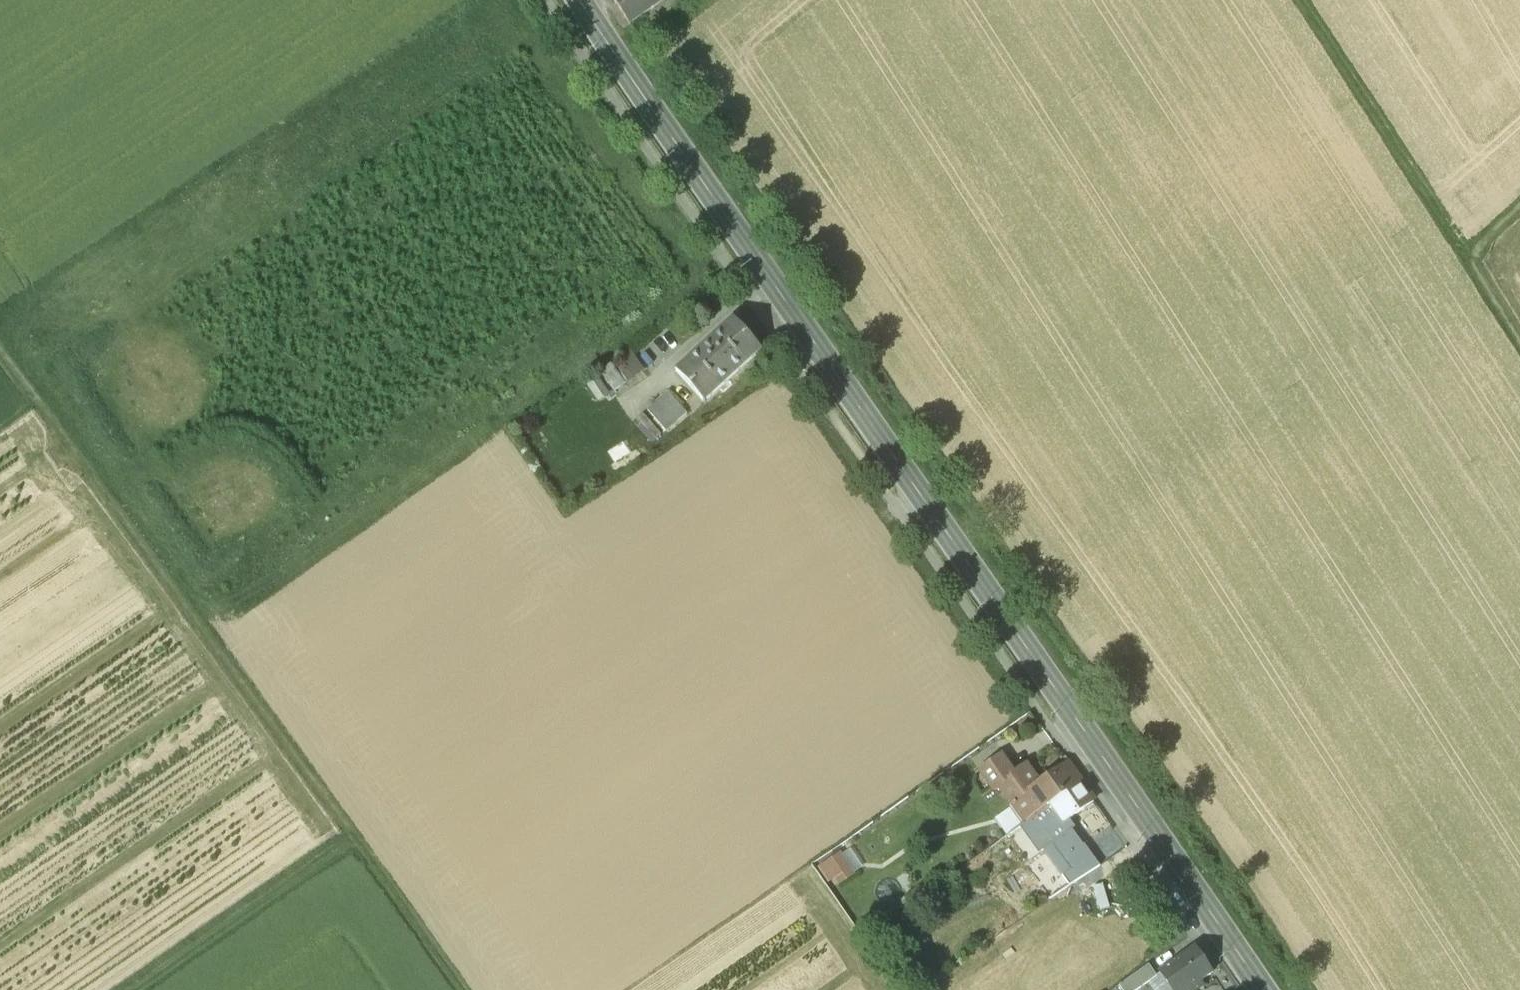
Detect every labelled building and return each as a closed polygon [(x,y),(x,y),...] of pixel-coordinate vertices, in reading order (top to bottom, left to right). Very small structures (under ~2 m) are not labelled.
[(630,25),(659,4),(656,0),(613,0),(630,25)] [(733,318),(675,371),(702,402),(761,349),(733,318)] [(623,359),(639,378),(666,356),(651,337),(623,359)] [(609,365),(600,372),(612,392),(623,385),(609,365)] [(667,392),(646,410),(664,431),(685,413),(667,392)] [(642,426),(608,447),(616,459),(649,439),(642,426)] [(1001,754),(980,768),(994,790),(999,786),(998,785),(1015,774),(1014,773),(1001,754)] [(1028,764),(1014,773),(1015,774),(998,785),(999,786),(1012,806),(1012,811),(1021,825),(1022,824),(1079,779),(1068,764),(1041,783),(1028,764)] [(1079,779),(1022,824),(1042,851),(1071,829),(1064,820),(1093,799),(1079,779)] [(844,846),(819,865),(835,887),(861,868),(844,846)] [(1090,854),(1062,873),(1071,886),(1099,867),(1090,854)] [(1161,971),(1174,989),(1186,989),(1190,987),(1193,989),(1196,989),(1202,986),(1199,981),(1212,972),(1195,947),(1161,971)]
